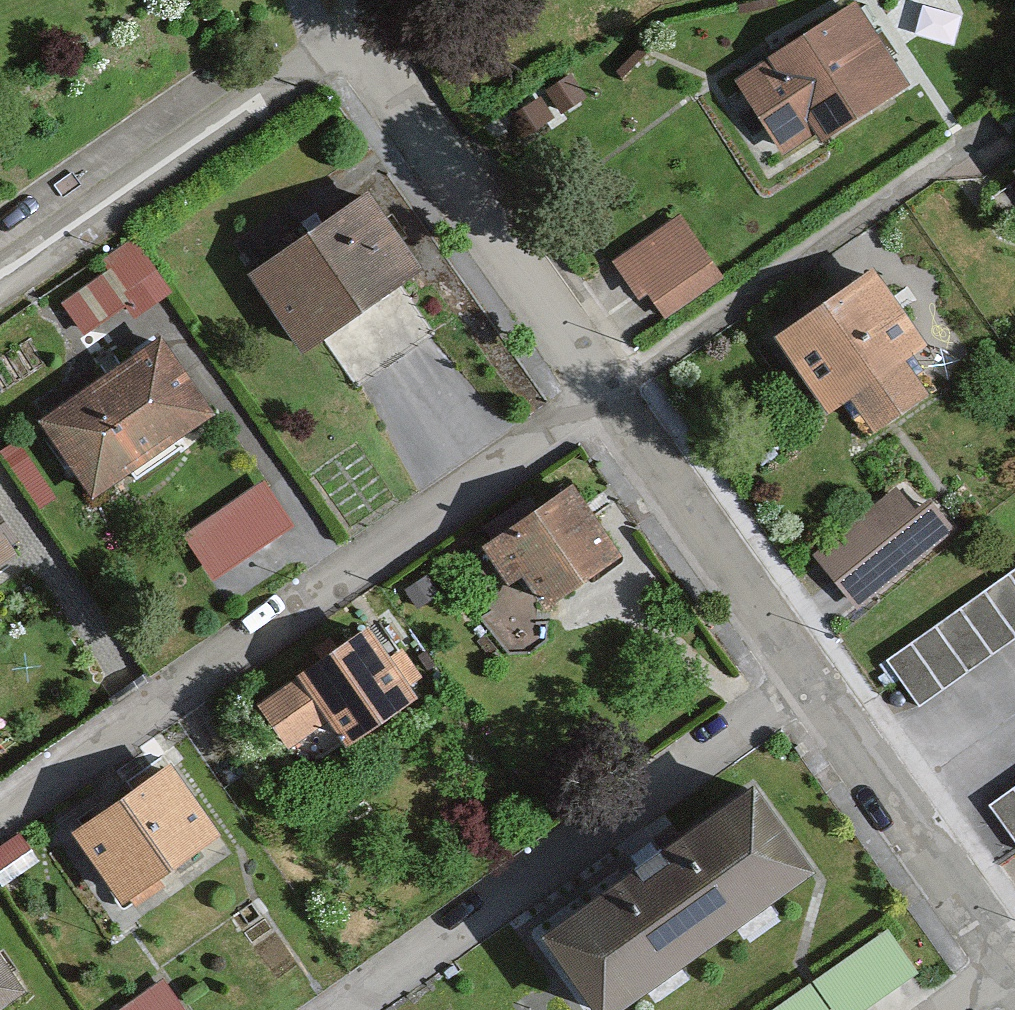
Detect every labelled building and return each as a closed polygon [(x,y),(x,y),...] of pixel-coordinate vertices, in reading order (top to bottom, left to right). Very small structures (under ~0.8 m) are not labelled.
[(858,12),(730,94),(784,177),(912,95),(858,12)] [(423,270),(369,195),(254,279),(308,354),(423,270)] [(691,206),(621,248),(662,315),(731,273),(691,206)] [(96,334),(175,278),(144,234),(64,291),(96,334)] [(872,278),(777,346),(831,421),(847,409),(870,441),(925,401),(905,373),(928,356),(872,278)] [(165,339),(49,428),(110,507),(226,418),(165,339)] [(221,573),(301,517),(269,472),(189,529),(221,573)] [(578,488),(492,551),(546,624),(632,562),(578,488)] [(895,488),(814,556),(858,609),(955,527),(933,500),(917,514),(895,488)] [(0,522),(0,552),(14,541),(0,522)] [(888,665),(924,714),(1014,648),(1014,573),(888,665)] [(378,628),(265,709),(296,751),(336,722),(359,755),(432,703),(378,628)] [(176,770),(77,835),(130,914),(228,849),(176,770)] [(557,940),(610,1009),(634,1009),(824,865),(762,784),(557,940)] [(993,811),(1014,841),(1014,795),(993,811)] [(764,1009),(867,1009),(929,975),(903,930),(764,1009)] [(29,1002),(0,963),(0,1009),(18,1009),(29,1002)] [(106,1009),(196,1009),(174,971),(106,1009)]
